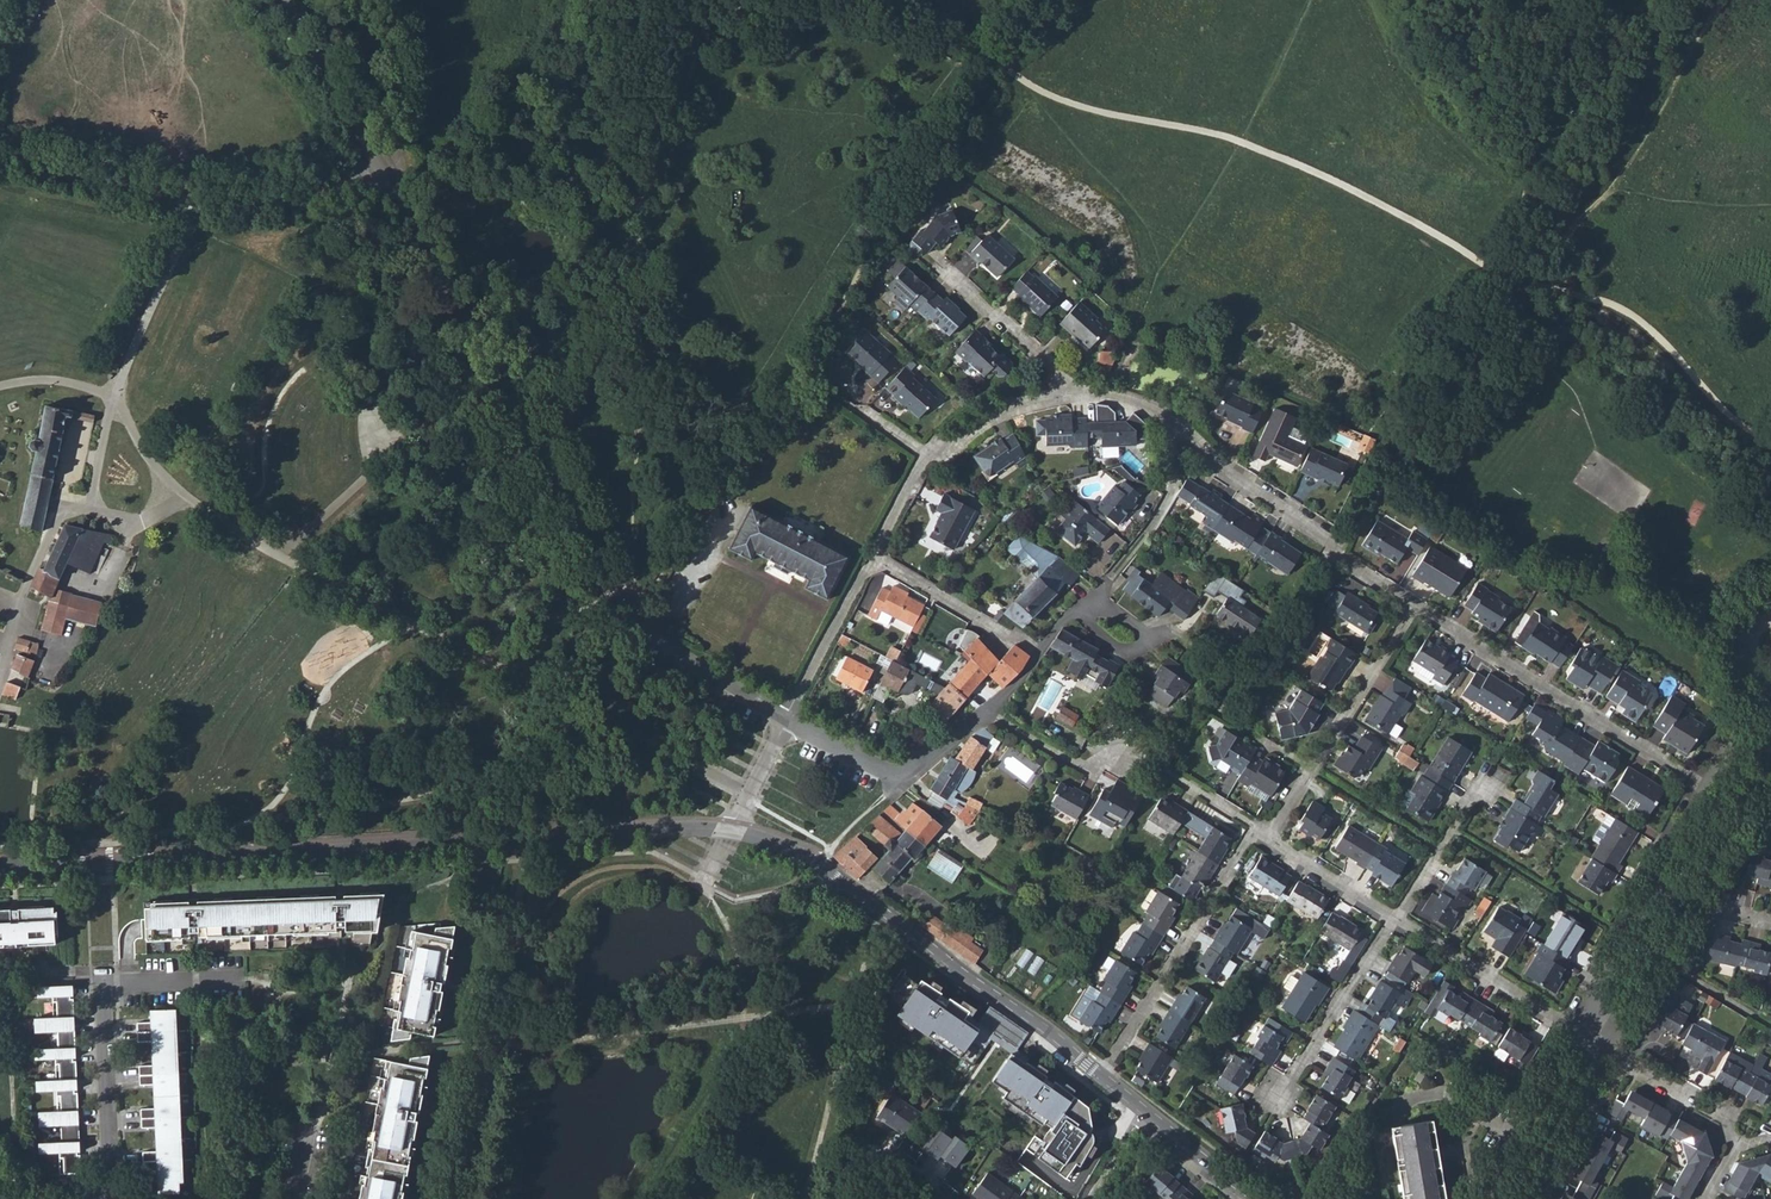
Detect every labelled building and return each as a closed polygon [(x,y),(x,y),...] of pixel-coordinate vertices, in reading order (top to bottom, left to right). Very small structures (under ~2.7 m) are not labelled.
[(920,223),(910,235),(920,245),(926,250),(935,240),(941,244),(952,234),(959,232),(951,208),(934,214),(923,226),(920,223)] [(985,233),(980,228),(974,235),(980,239),(985,233)] [(969,250),(967,253),(975,260),(977,259),(995,274),(1011,257),(985,233),(980,239),(974,235),(964,246),(969,250)] [(910,235),(905,241),(915,250),(920,245),(910,235)] [(903,263),(896,257),(885,268),(893,274),(903,263)] [(897,293),(915,310),(916,309),(934,290),(903,263),(893,274),(884,283),(896,294),(897,293)] [(1031,277),(1024,271),(1010,286),(1016,291),(1014,293),(1038,313),(1054,296),(1032,275),(1031,277)] [(941,297),(934,290),(916,309),(923,316),(925,314),(946,334),(963,317),(949,304),(951,302),(943,294),(941,297)] [(1104,326),(1077,300),(1057,323),(1071,335),(1074,332),(1080,336),(1088,344),(1104,326)] [(985,336),(975,327),(952,351),(964,361),(966,358),(981,372),(988,365),(995,372),(1001,372),(1009,364),(1009,359),(1003,353),(997,352),(983,338),(985,336)] [(853,343),(848,349),(862,363),(860,365),(875,379),(895,359),(861,328),(851,339),(853,343)] [(1067,339),(1072,345),(1080,336),(1074,332),(1071,335),(1067,339)] [(1095,364),(1105,369),(1110,358),(1100,353),(1095,364)] [(912,375),(903,367),(884,388),(893,396),(892,397),(900,404),(902,402),(908,408),(907,409),(918,418),(935,397),(910,377),(912,375)] [(1245,428),(1255,433),(1266,410),(1254,404),(1256,402),(1232,390),(1222,411),(1239,419),(1238,422),(1246,426),(1245,428)] [(95,416),(67,410),(45,405),(38,439),(35,439),(30,442),(29,447),(32,451),(36,453),(31,474),(30,480),(21,526),(42,531),(52,479),(66,416),(94,422),(95,416)] [(1117,415),(1111,408),(1101,406),(1098,406),(1098,423),(1087,423),(1088,442),(1104,441),(1105,448),(1137,446),(1137,439),(1147,438),(1146,418),(1134,414),(1126,423),(1117,422),(1117,415)] [(1280,408),(1257,456),(1268,462),(1272,453),(1298,466),(1309,444),(1293,434),(1297,424),(1300,418),(1280,408)] [(1071,450),(1088,449),(1088,442),(1087,423),(1086,418),(1072,419),(1072,415),(1060,416),(1060,419),(1046,419),(1046,421),(1038,421),(1039,436),(1047,436),(1048,444),(1071,445),(1071,450)] [(1293,434),(1309,444),(1314,433),(1297,424),(1293,434)] [(1015,465),(1026,458),(1014,436),(1003,443),(1001,441),(989,448),(987,447),(983,449),(983,452),(974,458),(982,471),(994,470),(997,473),(1014,462),(1015,465)] [(1358,449),(1370,456),(1376,445),(1364,438),(1358,449)] [(1352,465),(1315,446),(1303,469),(1322,479),(1323,477),(1341,486),(1352,465)] [(1015,465),(1018,468),(1029,463),(1026,458),(1015,465)] [(1083,475),(1082,465),(1073,466),(1073,477),(1083,475)] [(1217,530),(1233,505),(1224,499),(1226,496),(1220,492),(1218,495),(1206,487),(1205,488),(1190,478),(1180,496),(1194,505),(1193,507),(1211,518),(1207,524),(1217,530)] [(1116,485),(1099,506),(1115,522),(1125,510),(1128,513),(1135,504),(1133,502),(1139,493),(1123,480),(1118,487),(1116,485)] [(944,513),(932,534),(956,547),(977,509),(946,493),(937,509),(944,513)] [(1097,542),(1108,529),(1074,500),(1060,514),(1063,518),(1054,530),(1073,545),(1084,531),(1097,542)] [(1252,518),(1233,505),(1217,530),(1235,543),(1237,541),(1250,550),(1267,523),(1255,515),(1252,518)] [(757,507),(733,551),(755,562),(758,555),(777,565),(775,569),(789,576),(791,572),(808,581),(803,588),(825,600),(849,557),(757,507)] [(1406,551),(1419,558),(1432,538),(1436,532),(1425,525),(1418,536),(1413,533),(1409,541),(1377,522),(1361,547),(1378,558),(1380,555),(1397,565),(1406,551)] [(40,569),(30,586),(51,598),(67,565),(89,575),(104,544),(113,545),(115,535),(65,524),(57,541),(44,569),(40,569)] [(1442,535),(1436,531),(1436,532),(1432,538),(1438,541),(1442,535)] [(1284,539),(1274,532),(1254,562),(1265,570),(1267,568),(1286,579),(1303,555),(1283,542),(1284,539)] [(1056,554),(1027,539),(1021,535),(1009,548),(1040,576),(1015,603),(1032,619),(1070,578),(1073,580),(1079,574),(1061,557),(1056,554)] [(1465,569),(1430,548),(1411,577),(1422,584),(1424,582),(1448,597),(1465,569)] [(1217,595),(1228,579),(1218,572),(1208,588),(1217,595)] [(1135,588),(1130,597),(1138,602),(1165,619),(1171,609),(1188,620),(1203,595),(1193,589),(1191,591),(1166,576),(1160,585),(1141,574),(1132,586),(1135,588)] [(1488,626),(1508,639),(1523,615),(1502,602),(1504,599),(1491,592),(1493,589),(1483,584),(1469,606),(1478,611),(1476,615),(1489,623),(1488,626)] [(868,614),(876,619),(882,610),(891,615),(913,628),(925,606),(903,595),(904,591),(895,587),(892,593),(884,589),(874,604),(868,614)] [(51,598),(48,603),(40,630),(61,636),(66,619),(96,627),(103,602),(73,593),(56,588),(51,598)] [(1345,612),(1343,615),(1372,634),(1378,625),(1374,623),(1379,615),(1369,608),(1368,611),(1360,605),(1362,601),(1348,592),(1346,595),(1339,590),(1331,603),(1345,612)] [(1229,599),(1218,616),(1252,638),(1263,621),(1229,599)] [(876,619),(886,625),(891,615),(882,610),(876,619)] [(1539,618),(1534,615),(1514,646),(1537,660),(1538,658),(1548,665),(1550,662),(1561,668),(1574,649),(1562,641),(1562,639),(1550,631),(1549,633),(1539,627),(1540,627),(1539,618)] [(1098,653),(1100,650),(1065,630),(1060,636),(1053,645),(1075,658),(1069,671),(1085,680),(1088,674),(1097,679),(1096,681),(1108,687),(1120,666),(1099,654),(1098,653)] [(999,662),(977,640),(964,631),(956,648),(964,654),(969,660),(970,660),(985,677),(988,675),(999,662)] [(19,638),(15,648),(20,649),(35,654),(37,644),(19,638)] [(1427,639),(1415,658),(1437,672),(1435,677),(1444,683),(1458,659),(1452,654),(1454,651),(1442,644),(1440,646),(1427,639)] [(1350,670),(1359,656),(1334,640),(1330,646),(1334,648),(1330,655),(1322,659),(1311,678),(1323,686),(1324,683),(1335,689),(1348,668),(1350,670)] [(889,645),(883,657),(890,661),(894,662),(900,650),(889,645)] [(1013,646),(999,662),(988,675),(992,680),(1003,688),(1018,674),(1018,672),(1028,657),(1013,646)] [(1578,670),(1572,681),(1587,691),(1589,687),(1604,696),(1621,667),(1607,659),(1605,663),(1587,652),(1577,668),(1578,670)] [(28,678),(35,659),(19,653),(12,671),(28,678)] [(845,654),(833,676),(859,690),(871,668),(845,654)] [(1161,678),(1150,694),(1169,707),(1180,691),(1185,694),(1196,679),(1170,659),(1158,676),(1161,678)] [(969,660),(946,685),(964,701),(981,684),(985,677),(970,660),(969,660)] [(921,709),(934,722),(938,726),(964,701),(946,685),(943,688),(894,662),(890,661),(876,686),(891,693),(897,696),(900,697),(903,696),(906,694),(908,691),(910,687),(932,697),(921,709)] [(1642,681),(1625,671),(1608,698),(1627,709),(1625,714),(1641,724),(1658,695),(1640,684),(1642,681)] [(1477,672),(1462,695),(1473,701),(1474,699),(1510,722),(1527,696),(1489,674),(1487,679),(1477,672)] [(1410,688),(1394,677),(1389,686),(1405,696),(1410,688)] [(5,689),(2,695),(15,700),(20,687),(8,682),(5,689)] [(869,701),(883,708),(891,693),(876,686),(869,701)] [(1382,693),(1367,717),(1391,732),(1398,721),(1402,714),(1406,716),(1415,702),(1405,696),(1389,686),(1384,694),(1382,693)] [(1310,732),(1328,706),(1301,690),(1288,709),(1277,712),(1282,739),(1310,732)] [(1687,703),(1674,696),(1655,725),(1668,733),(1666,738),(1689,753),(1705,728),(1695,720),(1697,716),(1685,708),(1687,703)] [(1457,706),(1447,699),(1441,707),(1452,715),(1457,706)] [(1062,707),(1056,719),(1075,729),(1081,717),(1062,707)] [(1546,751),(1567,764),(1581,740),(1564,730),(1568,725),(1550,714),(1534,739),(1549,748),(1546,751)] [(1391,732),(1399,737),(1405,725),(1398,721),(1391,732)] [(951,760),(949,759),(932,791),(936,793),(947,801),(954,791),(958,785),(965,790),(966,790),(969,788),(970,787),(972,785),(973,784),(974,782),(975,778),(976,777),(976,774),(969,769),(990,738),(976,728),(974,730),(968,736),(951,760)] [(1233,767),(1243,774),(1254,756),(1258,749),(1229,732),(1221,744),(1211,745),(1215,760),(1225,759),(1234,765),(1233,767)] [(902,735),(890,749),(898,757),(911,743),(902,735)] [(1340,755),(1335,764),(1356,777),(1363,776),(1367,769),(1371,772),(1384,749),(1363,736),(1356,748),(1350,746),(1342,757),(1340,755)] [(1448,737),(1429,769),(1452,783),(1457,774),(1454,771),(1459,762),(1462,764),(1470,750),(1448,737)] [(1599,751),(1581,740),(1567,764),(1565,768),(1580,777),(1585,771),(1609,786),(1624,759),(1615,754),(1613,756),(1610,756),(1608,753),(1609,751),(1602,747),(1599,751)] [(1400,751),(1411,758),(1416,750),(1409,746),(1408,747),(1405,745),(1400,751)] [(1399,764),(1405,767),(1411,758),(1400,751),(1396,757),(1400,761),(1399,764)] [(1265,762),(1254,756),(1243,774),(1240,779),(1250,784),(1248,787),(1267,799),(1271,793),(1273,794),(1286,773),(1273,765),(1274,763),(1267,758),(1265,762)] [(1419,771),(1423,765),(1411,758),(1405,767),(1412,772),(1414,768),(1419,771)] [(1452,783),(1429,769),(1424,777),(1421,776),(1411,791),(1408,789),(1401,801),(1402,804),(1428,820),(1436,808),(1434,807),(1442,795),(1444,796),(1452,783)] [(1640,804),(1637,810),(1649,818),(1666,791),(1629,769),(1612,796),(1625,804),(1629,798),(1640,804)] [(1554,793),(1558,785),(1555,783),(1541,775),(1534,785),(1537,788),(1530,799),(1525,797),(1521,805),(1516,803),(1512,810),(1540,827),(1545,819),(1548,820),(1561,798),(1554,793)] [(1102,789),(1087,814),(1112,828),(1115,824),(1124,829),(1143,796),(1116,782),(1110,793),(1102,789)] [(1050,806),(1077,821),(1090,799),(1061,785),(1050,806)] [(954,791),(947,801),(951,803),(958,793),(954,791)] [(947,801),(936,793),(929,804),(940,812),(947,801)] [(1625,804),(1637,810),(1640,804),(1629,798),(1625,804)] [(973,800),(970,807),(979,811),(982,813),(986,807),(973,800)] [(1151,820),(1175,835),(1189,813),(1179,807),(1177,811),(1162,802),(1151,820)] [(1300,822),(1297,828),(1308,835),(1310,832),(1319,838),(1332,818),(1322,811),(1324,809),(1311,802),(1299,821),(1300,822)] [(901,817),(890,808),(884,814),(905,831),(924,847),(928,843),(941,827),(912,803),(901,817)] [(964,808),(958,804),(951,814),(968,827),(979,811),(970,807),(966,805),(964,808)] [(1264,808),(1270,813),(1273,807),(1266,804),(1264,808)] [(1543,838),(1547,832),(1540,827),(1512,810),(1505,819),(1511,823),(1499,844),(1509,851),(1511,848),(1522,854),(1536,833),(1543,838)] [(982,813),(979,811),(968,827),(969,827),(982,813)] [(902,835),(880,817),(870,826),(879,834),(876,838),(888,850),(872,871),(886,884),(911,859),(913,861),(928,843),(924,847),(905,831),(902,835)] [(1620,865),(1639,834),(1617,820),(1592,860),(1617,875),(1622,867),(1620,865)] [(1355,862),(1365,868),(1367,865),(1380,844),(1348,825),(1337,845),(1357,859),(1355,862)] [(1213,827),(1198,852),(1220,865),(1227,854),(1223,852),(1232,838),(1213,827)] [(1577,839),(1572,836),(1567,844),(1572,847),(1577,839)] [(866,846),(856,838),(833,858),(859,881),(877,860),(864,848),(866,846)] [(1390,847),(1381,841),(1380,844),(1367,865),(1381,874),(1379,876),(1391,885),(1406,861),(1389,850),(1390,847)] [(964,868),(938,851),(926,869),(951,886),(964,868)] [(1220,865),(1198,852),(1183,877),(1177,874),(1169,887),(1188,898),(1195,886),(1201,890),(1211,871),(1215,873),(1220,865)] [(1770,889),(1770,887),(1770,860),(1746,854),(1740,877),(1761,883),(1760,887),(1770,889)] [(1260,858),(1248,878),(1267,890),(1266,891),(1278,898),(1289,879),(1281,874),(1283,872),(1260,858)] [(1453,876),(1448,885),(1465,895),(1469,888),(1474,891),(1486,871),(1466,859),(1455,877),(1453,876)] [(1610,885),(1617,875),(1592,860),(1578,884),(1597,897),(1606,882),(1610,885)] [(1466,911),(1473,901),(1465,895),(1448,885),(1441,896),(1438,894),(1427,914),(1455,933),(1461,923),(1459,921),(1458,919),(1458,916),(1458,913),(1461,910),(1463,910),(1466,911)] [(1201,890),(1195,886),(1188,898),(1193,902),(1201,890)] [(1306,889),(1298,886),(1287,904),(1316,921),(1328,900),(1307,888),(1306,889)] [(1149,912),(1143,922),(1164,936),(1171,925),(1169,924),(1180,904),(1159,891),(1146,911),(1149,912)] [(349,936),(367,937),(375,895),(350,896),(350,900),(311,902),(310,897),(296,898),(296,902),(271,903),(271,898),(249,898),(250,902),(224,903),(224,899),(206,899),(205,903),(167,903),(166,899),(149,900),(149,903),(139,904),(140,942),(174,942),(175,938),(201,937),(201,941),(237,940),(237,935),(287,935),(287,939),(326,938),(326,934),(348,933),(349,936)] [(3,941),(3,939),(28,937),(28,939),(55,938),(55,931),(58,930),(58,921),(56,911),(51,903),(43,904),(42,902),(24,903),(24,905),(0,907),(0,941),(3,941)] [(1478,917),(1482,920),(1488,909),(1480,904),(1477,909),(1477,913),(1478,917)] [(1491,947),(1509,959),(1526,932),(1515,925),(1517,922),(1502,914),(1500,916),(1495,912),(1483,932),(1495,940),(1491,947)] [(1219,930),(1213,939),(1215,940),(1232,950),(1236,952),(1251,927),(1231,914),(1221,931),(1219,930)] [(1339,919),(1331,915),(1320,934),(1338,945),(1332,954),(1352,968),(1368,941),(1359,936),(1363,930),(1340,917),(1339,919)] [(930,916),(922,928),(931,934),(939,940),(948,928),(930,916)] [(1270,916),(1265,925),(1271,929),(1276,920),(1270,916)] [(1564,916),(1550,939),(1573,954),(1579,944),(1577,942),(1584,930),(1564,916)] [(948,928),(939,940),(974,965),(982,953),(990,943),(963,920),(954,930),(949,926),(948,928)] [(1158,946),(1164,936),(1143,922),(1137,931),(1134,929),(1121,949),(1143,963),(1155,943),(1158,946)] [(1536,923),(1530,931),(1537,935),(1542,927),(1536,923)] [(1694,963),(1731,973),(1732,969),(1738,945),(1721,941),(1722,938),(1713,935),(1715,927),(1704,924),(1694,963)] [(393,1023),(390,1040),(409,1041),(410,1033),(432,1038),(433,1030),(438,1032),(442,1011),(439,1010),(441,995),(440,994),(443,978),(445,977),(446,969),(450,970),(454,950),(450,949),(453,931),(434,930),(433,937),(411,933),(409,944),(411,945),(408,961),(405,961),(396,1006),(399,1007),(396,1024),(393,1023)] [(1251,957),(1264,939),(1253,931),(1240,949),(1251,957)] [(1232,950),(1215,940),(1210,948),(1209,947),(1195,969),(1213,981),(1220,971),(1227,975),(1235,963),(1227,958),(1232,950)] [(1747,943),(1739,941),(1738,945),(1732,969),(1747,973),(1747,976),(1762,980),(1766,965),(1768,956),(1746,950),(1747,943)] [(1561,977),(1570,961),(1543,943),(1536,955),(1538,956),(1526,975),(1555,994),(1565,979),(1561,977)] [(1395,960),(1388,971),(1391,972),(1387,977),(1404,989),(1408,983),(1410,985),(1420,970),(1432,979),(1439,969),(1407,949),(1399,962),(1395,960)] [(1124,991),(1137,971),(1115,958),(1102,978),(1106,981),(1101,989),(1121,1002),(1127,994),(1124,991)] [(921,981),(904,970),(886,996),(902,1007),(897,1015),(974,1067),(996,1034),(978,1022),(967,1014),(971,1009),(952,997),(949,1002),(939,996),(943,990),(923,977),(921,981)] [(1300,981),(1291,994),(1282,1008),(1303,1020),(1314,1003),(1319,1007),(1325,996),(1320,993),(1324,986),(1304,974),(1300,981)] [(1286,990),(1291,994),(1300,981),(1294,977),(1286,990)] [(1362,1014),(1383,1027),(1398,1004),(1411,1012),(1419,998),(1404,989),(1387,977),(1384,984),(1382,983),(1375,993),(1378,996),(1372,1007),(1367,1005),(1362,1014)] [(61,1148),(62,1167),(81,1166),(73,981),(33,982),(34,992),(52,992),(53,1011),(34,1013),(35,1026),(58,1026),(59,1043),(36,1044),(36,1055),(55,1055),(56,1075),(37,1076),(37,1085),(57,1085),(58,1106),(39,1107),(39,1121),(63,1122),(64,1137),(40,1138),(40,1148),(61,1148)] [(1456,989),(1446,983),(1431,1006),(1426,1014),(1435,1020),(1440,1012),(1451,1019),(1452,1017),(1469,1027),(1471,1024),(1483,1006),(1466,995),(1463,1000),(1453,994),(1456,989)] [(1173,1000),(1168,1008),(1189,1021),(1204,996),(1187,986),(1177,1002),(1173,1000)] [(1320,993),(1325,996),(1330,989),(1324,986),(1320,993)] [(1115,1011),(1121,1002),(1101,989),(1095,999),(1092,997),(1077,1019),(1097,1032),(1112,1009),(1115,1011)] [(1680,1001),(1664,992),(1646,1024),(1656,1029),(1659,1024),(1665,1028),(1685,1039),(1694,1022),(1686,1018),(1689,1015),(1688,1014),(1694,1005),(1682,998),(1680,1001)] [(1716,1010),(1721,1003),(1708,995),(1704,1004),(1716,1010)] [(1031,1042),(1034,1037),(990,1005),(978,1022),(996,1034),(1016,1049),(1019,1045),(1021,1047),(1024,1046),(1027,1045),(1030,1041),(1031,1042)] [(1496,1014),(1483,1006),(1471,1024),(1483,1032),(1481,1035),(1495,1043),(1506,1026),(1494,1018),(1496,1014)] [(171,1030),(170,1008),(148,1009),(148,1022),(135,1024),(135,1031),(171,1030)] [(1174,1045),(1189,1021),(1168,1008),(1162,1018),(1165,1020),(1157,1034),(1174,1045)] [(1377,1036),(1383,1027),(1362,1014),(1358,1012),(1346,1032),(1349,1035),(1339,1052),(1360,1065),(1369,1049),(1377,1036)] [(1293,1034),(1269,1019),(1257,1038),(1259,1040),(1249,1057),(1270,1070),(1275,1062),(1269,1059),(1274,1052),(1275,1052),(1282,1041),(1286,1044),(1293,1034)] [(1724,1039),(1694,1022),(1685,1039),(1683,1043),(1695,1050),(1693,1054),(1701,1058),(1696,1068),(1706,1074),(1724,1039)] [(1659,1024),(1656,1029),(1663,1033),(1665,1028),(1659,1024)] [(1524,1035),(1515,1029),(1502,1049),(1513,1056),(1533,1068),(1543,1050),(1522,1038),(1524,1035)] [(149,1039),(150,1053),(171,1052),(171,1030),(135,1031),(135,1039),(149,1039)] [(1369,1049),(1376,1053),(1383,1039),(1377,1036),(1369,1049)] [(1395,1050),(1402,1054),(1409,1043),(1401,1038),(1395,1050)] [(1157,1081),(1172,1056),(1148,1041),(1145,1048),(1147,1049),(1135,1067),(1157,1081)] [(1497,1057),(1507,1065),(1513,1056),(1502,1049),(1497,1057)] [(1752,1064),(1728,1051),(1724,1058),(1748,1071),(1752,1064)] [(136,1066),(137,1074),(172,1073),(171,1052),(150,1053),(151,1065),(136,1066)] [(1072,1097),(1012,1052),(990,1081),(996,1085),(994,1087),(1043,1123),(1046,1119),(1054,1124),(1063,1111),(1072,1097)] [(1275,1052),(1274,1052),(1269,1059),(1275,1062),(1280,1055),(1275,1052)] [(368,1148),(366,1155),(408,1162),(409,1156),(413,1157),(417,1138),(415,1136),(417,1120),(415,1120),(417,1104),(420,1105),(423,1095),(426,1096),(430,1076),(426,1074),(429,1058),(410,1057),(409,1064),(385,1060),(383,1071),(386,1072),(383,1086),(381,1085),(371,1130),(375,1132),(372,1148),(368,1148)] [(1748,1071),(1724,1058),(1714,1078),(1725,1084),(1727,1082),(1739,1088),(1748,1071)] [(1345,1089),(1355,1073),(1334,1059),(1324,1076),(1327,1079),(1321,1090),(1340,1102),(1346,1091),(1347,1090),(1345,1089)] [(1233,1060),(1215,1088),(1232,1099),(1241,1086),(1243,1087),(1252,1072),(1233,1060)] [(1421,1071),(1417,1078),(1422,1082),(1427,1075),(1421,1071)] [(1748,1071),(1739,1088),(1746,1092),(1745,1094),(1761,1103),(1770,1086),(1770,1084),(1748,1071)] [(152,1085),(152,1095),(173,1094),(172,1073),(137,1074),(137,1084),(152,1085)] [(1346,1091),(1340,1102),(1348,1106),(1354,1096),(1346,1091)] [(1631,1110),(1646,1118),(1653,1104),(1632,1093),(1628,1100),(1620,1096),(1612,1110),(1626,1117),(1631,1110)] [(138,1110),(139,1116),(174,1116),(173,1094),(152,1095),(153,1108),(138,1110)] [(877,1118),(905,1136),(920,1112),(892,1094),(877,1118)] [(1308,1110),(1302,1120),(1310,1125),(1322,1132),(1336,1109),(1314,1095),(1305,1109),(1308,1110)] [(1670,1137),(1679,1121),(1668,1115),(1669,1113),(1653,1104),(1646,1118),(1643,1124),(1652,1128),(1650,1131),(1662,1138),(1663,1136),(1669,1139),(1670,1137)] [(1239,1147),(1247,1152),(1256,1136),(1248,1130),(1244,1120),(1247,1118),(1243,1107),(1222,1114),(1228,1137),(1236,1136),(1239,1147)] [(1093,1130),(1063,1111),(1054,1124),(1044,1139),(1036,1133),(1028,1145),(1071,1179),(1093,1143),(1093,1130)] [(153,1127),(154,1138),(175,1137),(174,1116),(139,1116),(139,1127),(153,1127)] [(1404,1198),(1445,1198),(1442,1185),(1435,1187),(1433,1170),(1429,1151),(1425,1134),(1433,1132),(1431,1121),(1391,1129),(1404,1198)] [(1681,1142),(1684,1155),(1708,1149),(1705,1137),(1700,1137),(1700,1133),(1679,1121),(1670,1137),(1681,1142)] [(1322,1152),(1332,1139),(1322,1132),(1310,1125),(1302,1139),(1292,1141),(1297,1160),(1308,1157),(1315,1148),(1322,1152)] [(954,1137),(937,1126),(922,1148),(938,1160),(941,1156),(954,1137)] [(1599,1134),(1588,1155),(1605,1164),(1613,1149),(1621,1152),(1629,1139),(1616,1133),(1613,1140),(1599,1134)] [(973,1146),(956,1134),(954,1137),(941,1156),(958,1168),(973,1146)] [(1281,1144),(1267,1134),(1253,1157),(1263,1164),(1266,1161),(1276,1167),(1280,1160),(1285,1163),(1297,1160),(1292,1141),(1281,1144)] [(141,1151),(141,1158),(176,1158),(175,1137),(154,1138),(155,1147),(141,1151)] [(1429,1151),(1433,1170),(1440,1169),(1437,1149),(1429,1151)] [(1684,1175),(1699,1182),(1708,1166),(1707,1162),(1711,1161),(1708,1149),(1684,1155),(1688,1169),(1684,1175)] [(408,1162),(366,1155),(364,1167),(367,1168),(363,1185),(361,1184),(358,1198),(401,1198),(402,1191),(399,1191),(402,1174),(405,1174),(408,1162)] [(1605,1164),(1588,1155),(1577,1177),(1581,1180),(1577,1187),(1593,1195),(1600,1182),(1596,1181),(1605,1164)] [(157,1194),(169,1193),(169,1183),(177,1182),(176,1158),(141,1158),(141,1168),(156,1167),(157,1194)] [(1770,1158),(1738,1167),(1731,1178),(1735,1180),(1730,1188),(1727,1186),(1723,1193),(1737,1198),(1742,1198),(1744,1196),(1746,1197),(1758,1176),(1770,1182),(1770,1158)] [(1163,1198),(1167,1198),(1179,1185),(1171,1178),(1172,1177),(1160,1167),(1145,1185),(1163,1198)] [(981,1198),(1016,1198),(1020,1194),(987,1171),(971,1192),(981,1198)] [(1699,1182),(1684,1175),(1677,1189),(1666,1183),(1658,1196),(1662,1198),(1674,1198),(1675,1198),(1676,1198),(1689,1198),(1699,1182)] [(169,1183),(169,1193),(177,1193),(177,1182),(169,1183)] [(1187,1192),(1179,1185),(1167,1198),(1187,1198),(1183,1197),(1187,1192)] [(1593,1195),(1577,1187),(1573,1195),(1567,1192),(1563,1198),(1591,1198),(1593,1195)]
